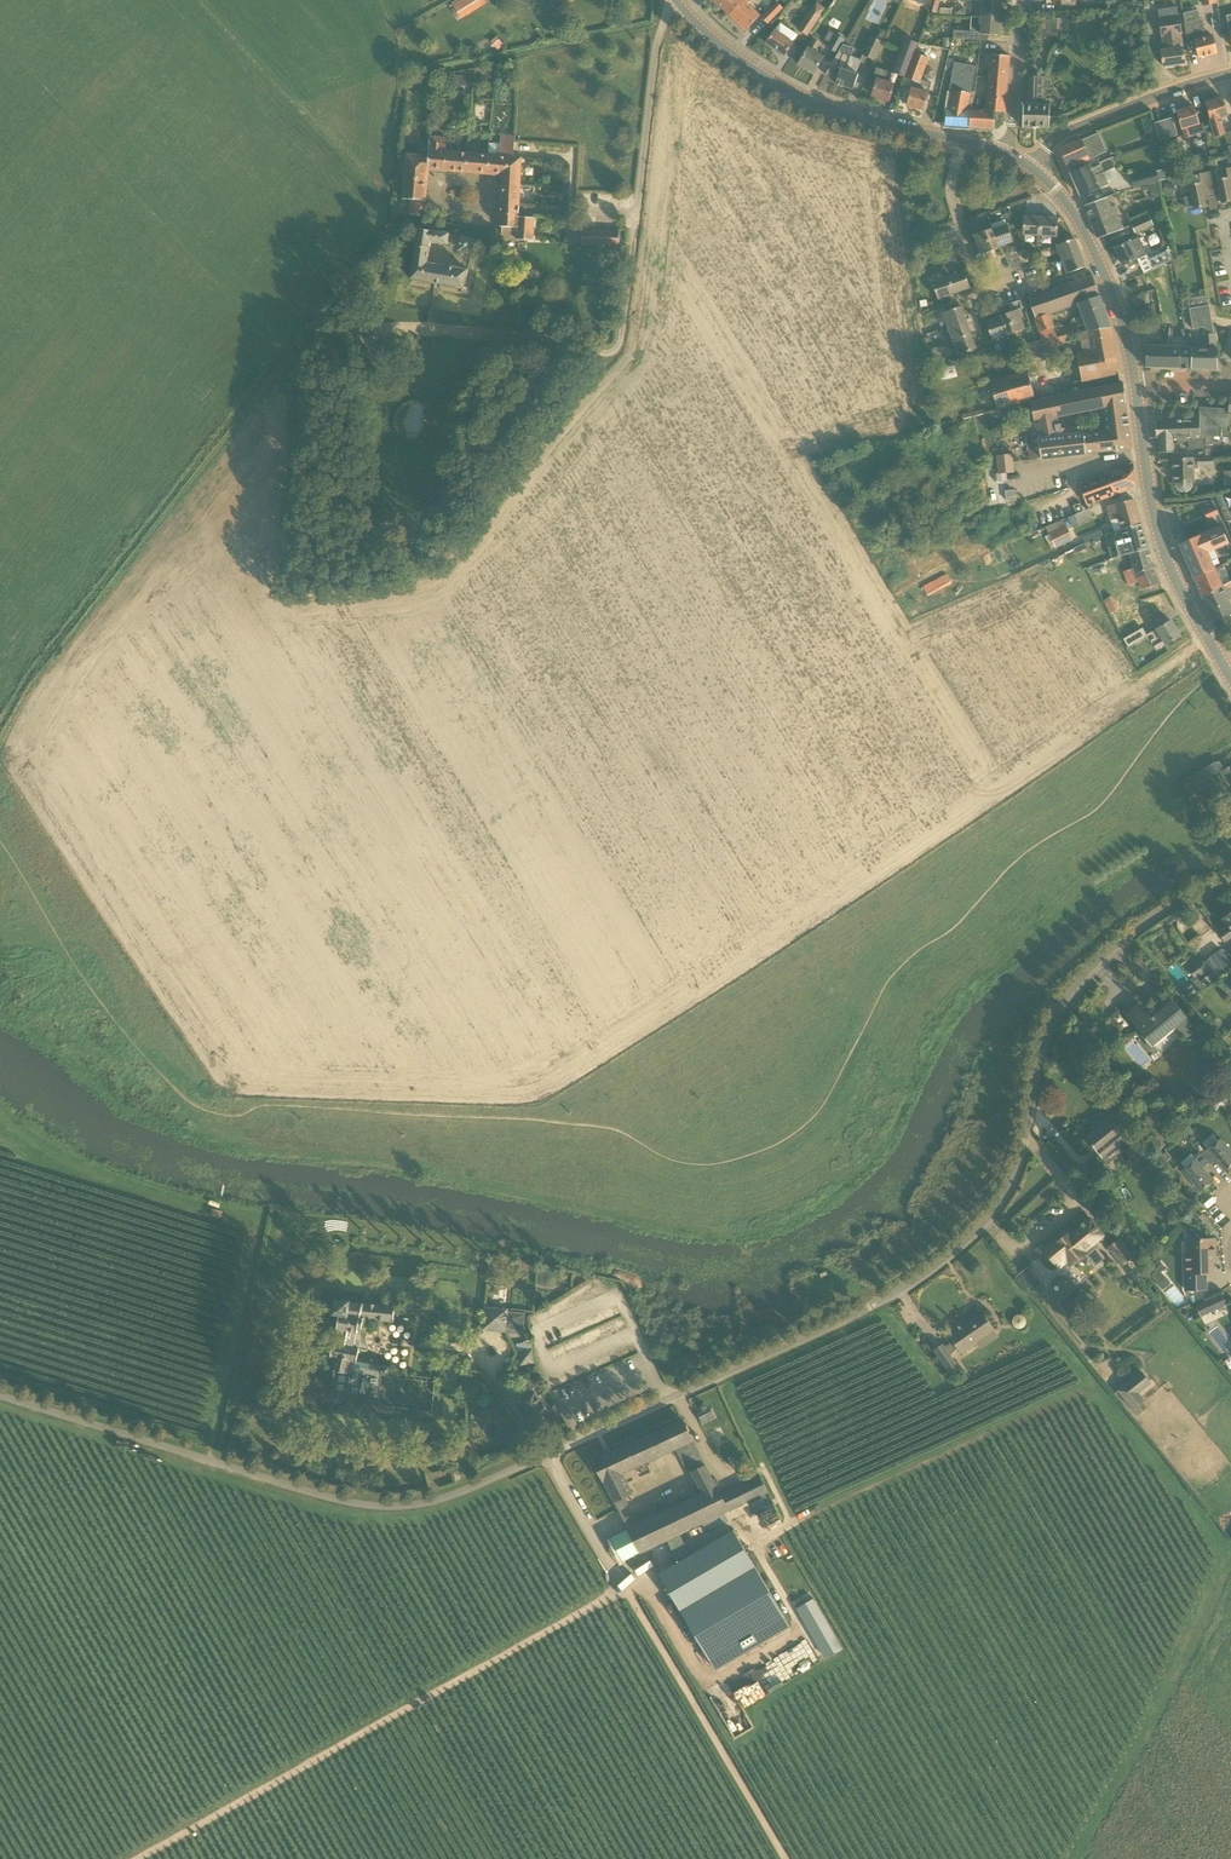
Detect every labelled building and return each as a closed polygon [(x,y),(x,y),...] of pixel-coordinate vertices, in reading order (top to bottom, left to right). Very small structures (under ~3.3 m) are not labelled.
[(487,2),(485,0),(457,0),(452,3),(461,18),(487,2)] [(730,15),(744,0),(743,0),(714,0),(730,15)] [(744,0),(730,15),(746,31),(761,15),(748,3),(751,0),(743,0),(744,0)] [(940,0),(935,0),(932,12),(937,13),(940,0)] [(1003,2),(983,0),(983,1),(975,1),(974,17),(982,17),(1004,19),(1005,9),(1003,9),(1003,2)] [(777,2),(762,18),(769,24),(784,8),(777,2)] [(956,5),(955,14),(965,15),(966,8),(963,6),(956,5)] [(1164,67),(1185,64),(1181,36),(1182,36),(1179,16),(1178,7),(1159,10),(1160,19),(1165,50),(1162,51),(1164,67)] [(807,35),(821,15),(813,9),(811,9),(798,29),(807,35)] [(1004,19),(982,17),(981,34),(1001,36),(1001,28),(1003,29),(1004,19)] [(1202,18),(1200,19),(1186,22),(1184,23),(1189,52),(1190,52),(1189,51),(1197,49),(1199,58),(1217,53),(1213,36),(1207,37),(1202,18)] [(1042,36),(1058,36),(1058,34),(1058,19),(1042,19),(1042,36)] [(793,42),(798,35),(780,24),(776,31),(775,31),(767,43),(785,55),(793,43),(793,42)] [(878,28),(873,37),(882,41),(886,32),(878,28)] [(969,40),(969,31),(954,30),(953,38),(969,40)] [(837,52),(844,40),(835,34),(828,47),(837,52)] [(489,42),(498,50),(503,44),(494,36),(489,42)] [(874,59),(882,41),(870,36),(862,54),(874,59)] [(815,52),(820,43),(814,39),(809,48),(808,48),(799,64),(815,73),(824,57),(815,52)] [(906,77),(915,52),(918,43),(905,39),(892,73),(888,72),(885,82),(877,80),(873,96),(890,101),(897,74),(906,77)] [(843,45),(825,75),(837,80),(835,84),(838,85),(838,86),(843,87),(853,90),(858,75),(846,70),(854,49),(843,45)] [(924,110),(932,83),(921,80),(929,58),(915,52),(906,77),(915,81),(913,89),(912,88),(908,106),(924,110)] [(1006,112),(1010,56),(991,54),(986,100),(978,99),(977,110),(972,110),(970,127),(994,128),(995,111),(1006,112)] [(970,127),(972,110),(969,109),(975,77),(954,74),(947,110),(945,125),(970,127)] [(453,76),(453,85),(471,86),(471,76),(453,76)] [(1050,128),(1050,117),(1050,105),(1044,105),(1045,77),(1024,76),(1023,128),(1050,128)] [(1213,137),(1223,134),(1222,127),(1219,118),(1228,115),(1223,98),(1206,103),(1211,120),(1208,121),(1213,137)] [(1192,136),(1189,127),(1199,124),(1194,106),(1177,112),(1183,129),(1186,138),(1192,136)] [(1173,118),(1155,122),(1159,140),(1177,135),(1173,118)] [(503,176),(505,135),(501,135),(500,156),(489,155),(487,175),(503,176)] [(521,181),(522,157),(514,157),(515,136),(505,135),(503,176),(502,180),(521,181)] [(450,172),(452,152),(446,152),(447,137),(431,136),(430,153),(430,157),(429,170),(450,172)] [(1073,167),(1098,156),(1089,137),(1060,150),(1067,164),(1071,162),(1073,167)] [(1172,141),(1163,144),(1166,153),(1175,150),(1172,141)] [(472,173),(473,154),(452,152),(450,172),(472,173)] [(1192,152),(1190,152),(1182,154),(1185,166),(1195,164),(1192,152)] [(1196,163),(1209,160),(1207,153),(1197,155),(1194,156),(1196,163)] [(487,175),(489,155),(473,154),(472,173),(487,175)] [(428,185),(429,170),(430,157),(406,156),(404,184),(428,185)] [(1104,173),(1117,166),(1113,157),(1100,163),(1101,165),(1092,169),(1090,165),(1071,173),(1081,197),(1100,188),(1109,184),(1104,173)] [(1230,202),(1230,168),(1227,168),(1228,178),(1218,180),(1222,203),(1230,202)] [(1134,188),(1159,181),(1157,171),(1156,171),(1131,177),(1134,188)] [(1206,207),(1205,199),(1216,197),(1211,172),(1199,174),(1201,183),(1190,185),(1192,196),(1184,198),(1186,207),(1194,206),(1195,209),(1206,207)] [(1197,174),(1188,176),(1189,183),(1199,181),(1197,174)] [(518,215),(518,213),(519,213),(520,207),(521,181),(502,180),(501,205),(501,213),(502,213),(502,214),(518,215)] [(1165,183),(1163,193),(1174,195),(1176,185),(1165,183)] [(426,201),(428,185),(404,184),(403,199),(411,200),(409,215),(424,216),(425,201),(426,201)] [(1111,207),(1108,197),(1085,205),(1093,227),(1098,238),(1124,229),(1115,206),(1111,207)] [(518,215),(502,214),(502,213),(501,213),(500,227),(502,227),(502,235),(517,236),(517,239),(534,240),(535,217),(519,217),(519,213),(518,213),(518,215)] [(1150,218),(1148,214),(1130,222),(1135,233),(1159,222),(1156,215),(1150,218)] [(1040,236),(1041,217),(1024,216),(1023,235),(1040,236)] [(1057,237),(1058,218),(1041,217),(1040,236),(1057,237)] [(1166,220),(1156,225),(1162,240),(1161,253),(1169,249),(1171,248),(1166,220)] [(1003,245),(1014,242),(1007,223),(996,227),(1003,245)] [(993,251),(998,249),(998,247),(1003,245),(996,227),(985,231),(993,251)] [(448,245),(450,234),(419,229),(412,279),(425,282),(435,284),(462,288),(461,292),(468,293),(469,287),(465,287),(468,270),(428,262),(432,242),(448,245)] [(591,245),(592,229),(582,229),(582,245),(591,245)] [(600,246),(601,230),(592,229),(591,245),(600,246)] [(610,246),(610,230),(601,230),(600,246),(610,246)] [(619,246),(620,235),(620,230),(610,230),(610,246),(619,246)] [(979,264),(990,260),(988,252),(993,251),(985,231),(974,235),(981,254),(977,256),(979,264)] [(472,252),(474,239),(461,236),(458,250),(472,252)] [(1124,265),(1135,260),(1147,254),(1139,237),(1116,248),(1124,265)] [(1062,259),(1080,253),(1075,238),(1057,245),(1062,259)] [(1161,253),(1149,259),(1154,269),(1174,260),(1169,249),(1161,253)] [(1067,274),(1086,267),(1080,253),(1062,259),(1067,274)] [(954,293),(971,288),(964,271),(948,276),(954,293)] [(1064,345),(1063,341),(1065,340),(1064,336),(1079,333),(1081,339),(1112,335),(1111,327),(1093,275),(1028,297),(1036,318),(1034,318),(1044,347),(1047,346),(1048,349),(1064,345)] [(938,299),(954,293),(948,276),(932,282),(938,299)] [(1014,332),(1026,328),(1019,310),(1023,308),(1020,300),(1009,304),(1012,312),(1008,313),(1014,332)] [(1209,305),(1205,306),(1189,309),(1193,329),(1204,327),(1204,334),(1214,334),(1209,305)] [(947,327),(967,320),(961,306),(942,313),(947,327)] [(1218,307),(1218,317),(1230,317),(1230,307),(1218,307)] [(1004,335),(1014,332),(1008,313),(1001,315),(1002,317),(998,318),(1004,335)] [(993,339),(1004,335),(998,318),(986,322),(993,339)] [(952,341),(971,334),(967,320),(947,327),(952,341)] [(958,355),(977,349),(971,334),(952,341),(958,355)] [(1218,348),(1217,348),(1214,334),(1204,334),(1204,347),(1192,347),(1191,369),(1192,369),(1217,370),(1218,370),(1218,348)] [(1120,375),(1112,335),(1081,339),(1081,341),(1089,340),(1091,351),(1077,353),(1083,382),(1118,375),(1119,374),(1119,375),(1120,375)] [(1170,368),(1171,347),(1148,346),(1147,346),(1147,368),(1148,368),(1170,368)] [(1191,369),(1192,347),(1189,347),(1171,347),(1170,368),(1179,368),(1179,369),(1180,369),(1180,368),(1191,369)] [(941,380),(956,375),(953,363),(938,368),(941,380)] [(998,410),(1035,400),(1027,371),(990,382),(998,410)] [(1030,460),(1041,458),(1042,459),(1132,448),(1124,383),(1121,383),(1121,382),(1121,383),(1031,402),(1035,427),(1025,429),(1030,460)] [(1228,437),(1229,423),(1230,409),(1200,407),(1200,420),(1200,436),(1206,436),(1205,444),(1214,445),(1214,436),(1228,437)] [(421,433),(421,409),(411,409),(411,433),(421,433)] [(1206,436),(1200,436),(1200,420),(1182,420),(1177,420),(1178,422),(1178,444),(1182,443),(1182,442),(1189,442),(1189,449),(1205,449),(1205,444),(1206,436)] [(1178,444),(1178,422),(1155,423),(1156,438),(1159,437),(1160,453),(1175,452),(1174,444),(1178,444)] [(1014,472),(1012,453),(997,455),(998,473),(1014,472)] [(1213,466),(1213,458),(1173,459),(1174,482),(1176,482),(1176,486),(1178,490),(1182,492),(1186,491),(1189,489),(1191,486),(1191,482),(1193,482),(1192,464),(1198,464),(1198,466),(1213,466)] [(1114,496),(1132,489),(1136,487),(1133,462),(1132,463),(1115,469),(1116,470),(1106,474),(1114,496)] [(1091,507),(1090,504),(1114,496),(1106,474),(1079,484),(1085,501),(1073,506),(1077,514),(1089,508),(1091,507)] [(1014,490),(1005,491),(1006,501),(1015,500),(1014,490)] [(1107,506),(1111,520),(1118,519),(1121,530),(1142,526),(1142,524),(1141,524),(1134,499),(1107,506)] [(1208,520),(1220,515),(1215,505),(1204,510),(1208,520)] [(1224,516),(1230,513),(1228,507),(1222,509),(1224,516)] [(1094,518),(1089,508),(1077,514),(1075,515),(1079,525),(1094,518)] [(1066,525),(1048,533),(1056,548),(1073,539),(1066,525)] [(1149,550),(1142,526),(1121,530),(1113,531),(1114,531),(1113,531),(1113,532),(1112,532),(1119,557),(1128,554),(1128,553),(1149,550)] [(1194,578),(1215,569),(1214,566),(1208,553),(1229,544),(1221,526),(1179,544),(1194,578)] [(1085,544),(1105,535),(1103,529),(1083,538),(1085,544)] [(1138,582),(1141,589),(1160,584),(1160,583),(1154,569),(1154,568),(1149,550),(1128,553),(1128,554),(1133,568),(1123,571),(1128,586),(1138,582)] [(1222,587),(1222,586),(1221,582),(1215,569),(1194,578),(1201,596),(1222,587)] [(923,587),(928,596),(952,583),(947,574),(923,587)] [(1222,586),(1222,587),(1201,596),(1213,622),(1230,614),(1230,605),(1228,599),(1230,598),(1230,581),(1222,586)] [(1108,598),(1106,593),(1101,596),(1110,614),(1119,609),(1112,596),(1108,598)] [(1159,646),(1180,636),(1171,620),(1158,627),(1162,635),(1155,639),(1156,640),(1152,642),(1155,648),(1159,646)] [(1123,639),(1128,648),(1137,642),(1148,636),(1143,628),(1123,639)] [(1197,773),(1202,782),(1221,769),(1216,761),(1197,773)] [(1220,773),(1228,786),(1230,784),(1230,766),(1220,773)] [(1221,920),(1225,925),(1224,926),(1226,928),(1219,933),(1225,942),(1230,937),(1230,912),(1221,920)] [(1173,914),(1167,919),(1170,923),(1176,919),(1173,914)] [(1230,966),(1230,965),(1220,950),(1209,958),(1221,973),(1230,966)] [(1187,995),(1195,989),(1190,983),(1182,989),(1187,995)] [(1195,1030),(1173,1002),(1153,1018),(1141,1004),(1128,1015),(1152,1045),(1174,1026),(1185,1038),(1195,1030)] [(1121,1013),(1114,1016),(1121,1029),(1128,1025),(1121,1013)] [(1220,1094),(1220,1102),(1228,1102),(1228,1094),(1220,1094)] [(1135,1133),(1131,1128),(1115,1108),(1114,1108),(1115,1109),(1097,1124),(1099,1126),(1098,1126),(1099,1128),(1087,1138),(1092,1144),(1092,1145),(1103,1159),(1135,1133)] [(1156,1146),(1165,1140),(1151,1123),(1143,1129),(1156,1146)] [(1208,1163),(1209,1162),(1211,1165),(1216,1160),(1225,1171),(1230,1166),(1230,1150),(1222,1139),(1208,1151),(1207,1149),(1205,1151),(1202,1154),(1199,1151),(1198,1151),(1201,1154),(1208,1163)] [(1199,1145),(1196,1148),(1199,1151),(1202,1154),(1205,1151),(1204,1150),(1199,1145)] [(1166,1151),(1160,1156),(1165,1162),(1171,1157),(1166,1151)] [(1184,1169),(1201,1192),(1214,1180),(1203,1167),(1208,1163),(1201,1154),(1198,1151),(1193,1155),(1197,1159),(1184,1169)] [(1103,1233),(1091,1218),(1085,1223),(1084,1222),(1081,1224),(1082,1225),(1071,1234),(1070,1232),(1056,1243),(1053,1241),(1043,1249),(1057,1265),(1066,1257),(1071,1262),(1074,1261),(1078,1263),(1083,1258),(1083,1254),(1084,1253),(1082,1250),(1092,1243),(1103,1233)] [(1193,1226),(1186,1230),(1190,1237),(1196,1232),(1193,1226)] [(1135,1257),(1121,1239),(1120,1238),(1107,1248),(1122,1267),(1127,1263),(1135,1257)] [(1203,1239),(1203,1238),(1200,1238),(1200,1240),(1188,1241),(1189,1273),(1186,1273),(1186,1290),(1206,1289),(1206,1273),(1213,1273),(1213,1253),(1216,1253),(1215,1238),(1203,1239)] [(1033,1290),(1041,1283),(1028,1267),(1020,1274),(1033,1290)] [(338,1294),(336,1306),(335,1313),(339,1314),(334,1342),(334,1343),(332,1356),(336,1357),(334,1370),(348,1372),(350,1372),(344,1398),(380,1401),(382,1374),(389,1375),(390,1366),(382,1365),(382,1366),(356,1360),(358,1348),(356,1348),(360,1326),(362,1327),(363,1317),(395,1321),(397,1304),(352,1298),(353,1297),(338,1294)] [(1200,1316),(1226,1304),(1222,1294),(1196,1306),(1200,1316)] [(506,1333),(507,1329),(524,1331),(526,1313),(509,1311),(509,1310),(485,1307),(482,1330),(506,1333)] [(994,1331),(980,1310),(965,1321),(967,1323),(961,1327),(959,1325),(957,1326),(959,1328),(950,1335),(953,1341),(945,1347),(943,1345),(935,1350),(953,1376),(961,1370),(950,1354),(959,1348),(962,1353),(994,1331)] [(322,1354),(332,1356),(334,1343),(324,1341),(322,1354)] [(520,1365),(535,1363),(533,1348),(518,1350),(520,1365)] [(1141,1371),(1118,1389),(1117,1390),(1133,1410),(1143,1402),(1145,1400),(1139,1393),(1151,1383),(1141,1371)] [(533,1422),(549,1411),(533,1387),(522,1395),(518,1398),(521,1402),(519,1403),(533,1422)] [(343,1392),(334,1391),(332,1402),(342,1403),(343,1392)] [(640,1552),(640,1553),(728,1511),(729,1512),(769,1493),(760,1475),(720,1494),(682,1419),(681,1419),(681,1420),(652,1433),(652,1432),(651,1433),(645,1436),(644,1436),(625,1445),(624,1445),(624,1446),(594,1459),(592,1460),(593,1461),(594,1461),(612,1502),(633,1493),(624,1473),(676,1448),(687,1469),(690,1467),(692,1471),(691,1471),(701,1492),(656,1514),(655,1513),(629,1524),(631,1528),(619,1534),(630,1557),(640,1552)] [(672,1466),(682,1484),(687,1482),(677,1463),(672,1466)] [(719,1488),(726,1486),(721,1472),(714,1474),(719,1488)] [(702,1668),(781,1631),(733,1529),(654,1566),(702,1668)] [(798,1627),(816,1662),(832,1654),(814,1619),(798,1627)]
